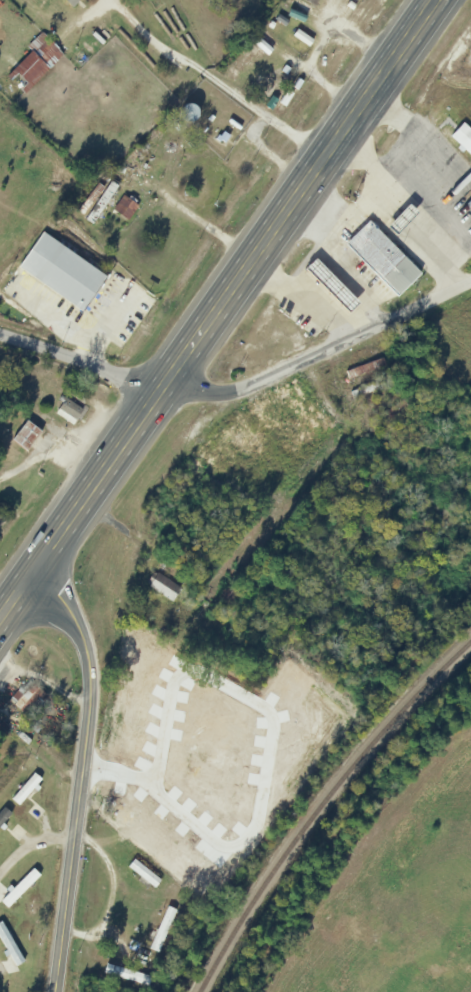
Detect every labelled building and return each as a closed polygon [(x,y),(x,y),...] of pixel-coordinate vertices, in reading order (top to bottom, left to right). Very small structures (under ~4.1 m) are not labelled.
[(70,8),(79,0),(63,0),(70,8)] [(5,78),(23,97),(51,70),(32,51),(5,78)] [(198,111),(183,104),(176,118),(191,126),(198,111)] [(92,227),(121,188),(110,179),(81,219),(92,227)] [(137,207),(122,197),(112,212),(127,222),(137,207)] [(395,298),(419,275),(367,222),(344,245),(395,298)] [(384,369),(381,361),(345,372),(348,380),(384,369)] [(81,412),(64,400),(54,415),(72,426),(81,412)] [(10,442),(25,452),(39,433),(24,422),(10,442)] [(179,591),(156,573),(146,586),(170,604),(179,591)] [(29,721),(48,699),(27,681),(9,703),(29,721)] [(139,763),(157,723),(150,720),(131,760),(139,763)] [(19,807),(41,782),(33,775),(11,800),(19,807)] [(3,809),(0,812),(0,827),(10,815),(3,809)] [(126,867),(162,897),(168,890),(131,860),(126,867)] [(175,913),(166,908),(147,950),(157,954),(175,913)] [(148,979),(105,965),(103,974),(145,987),(148,979)]
